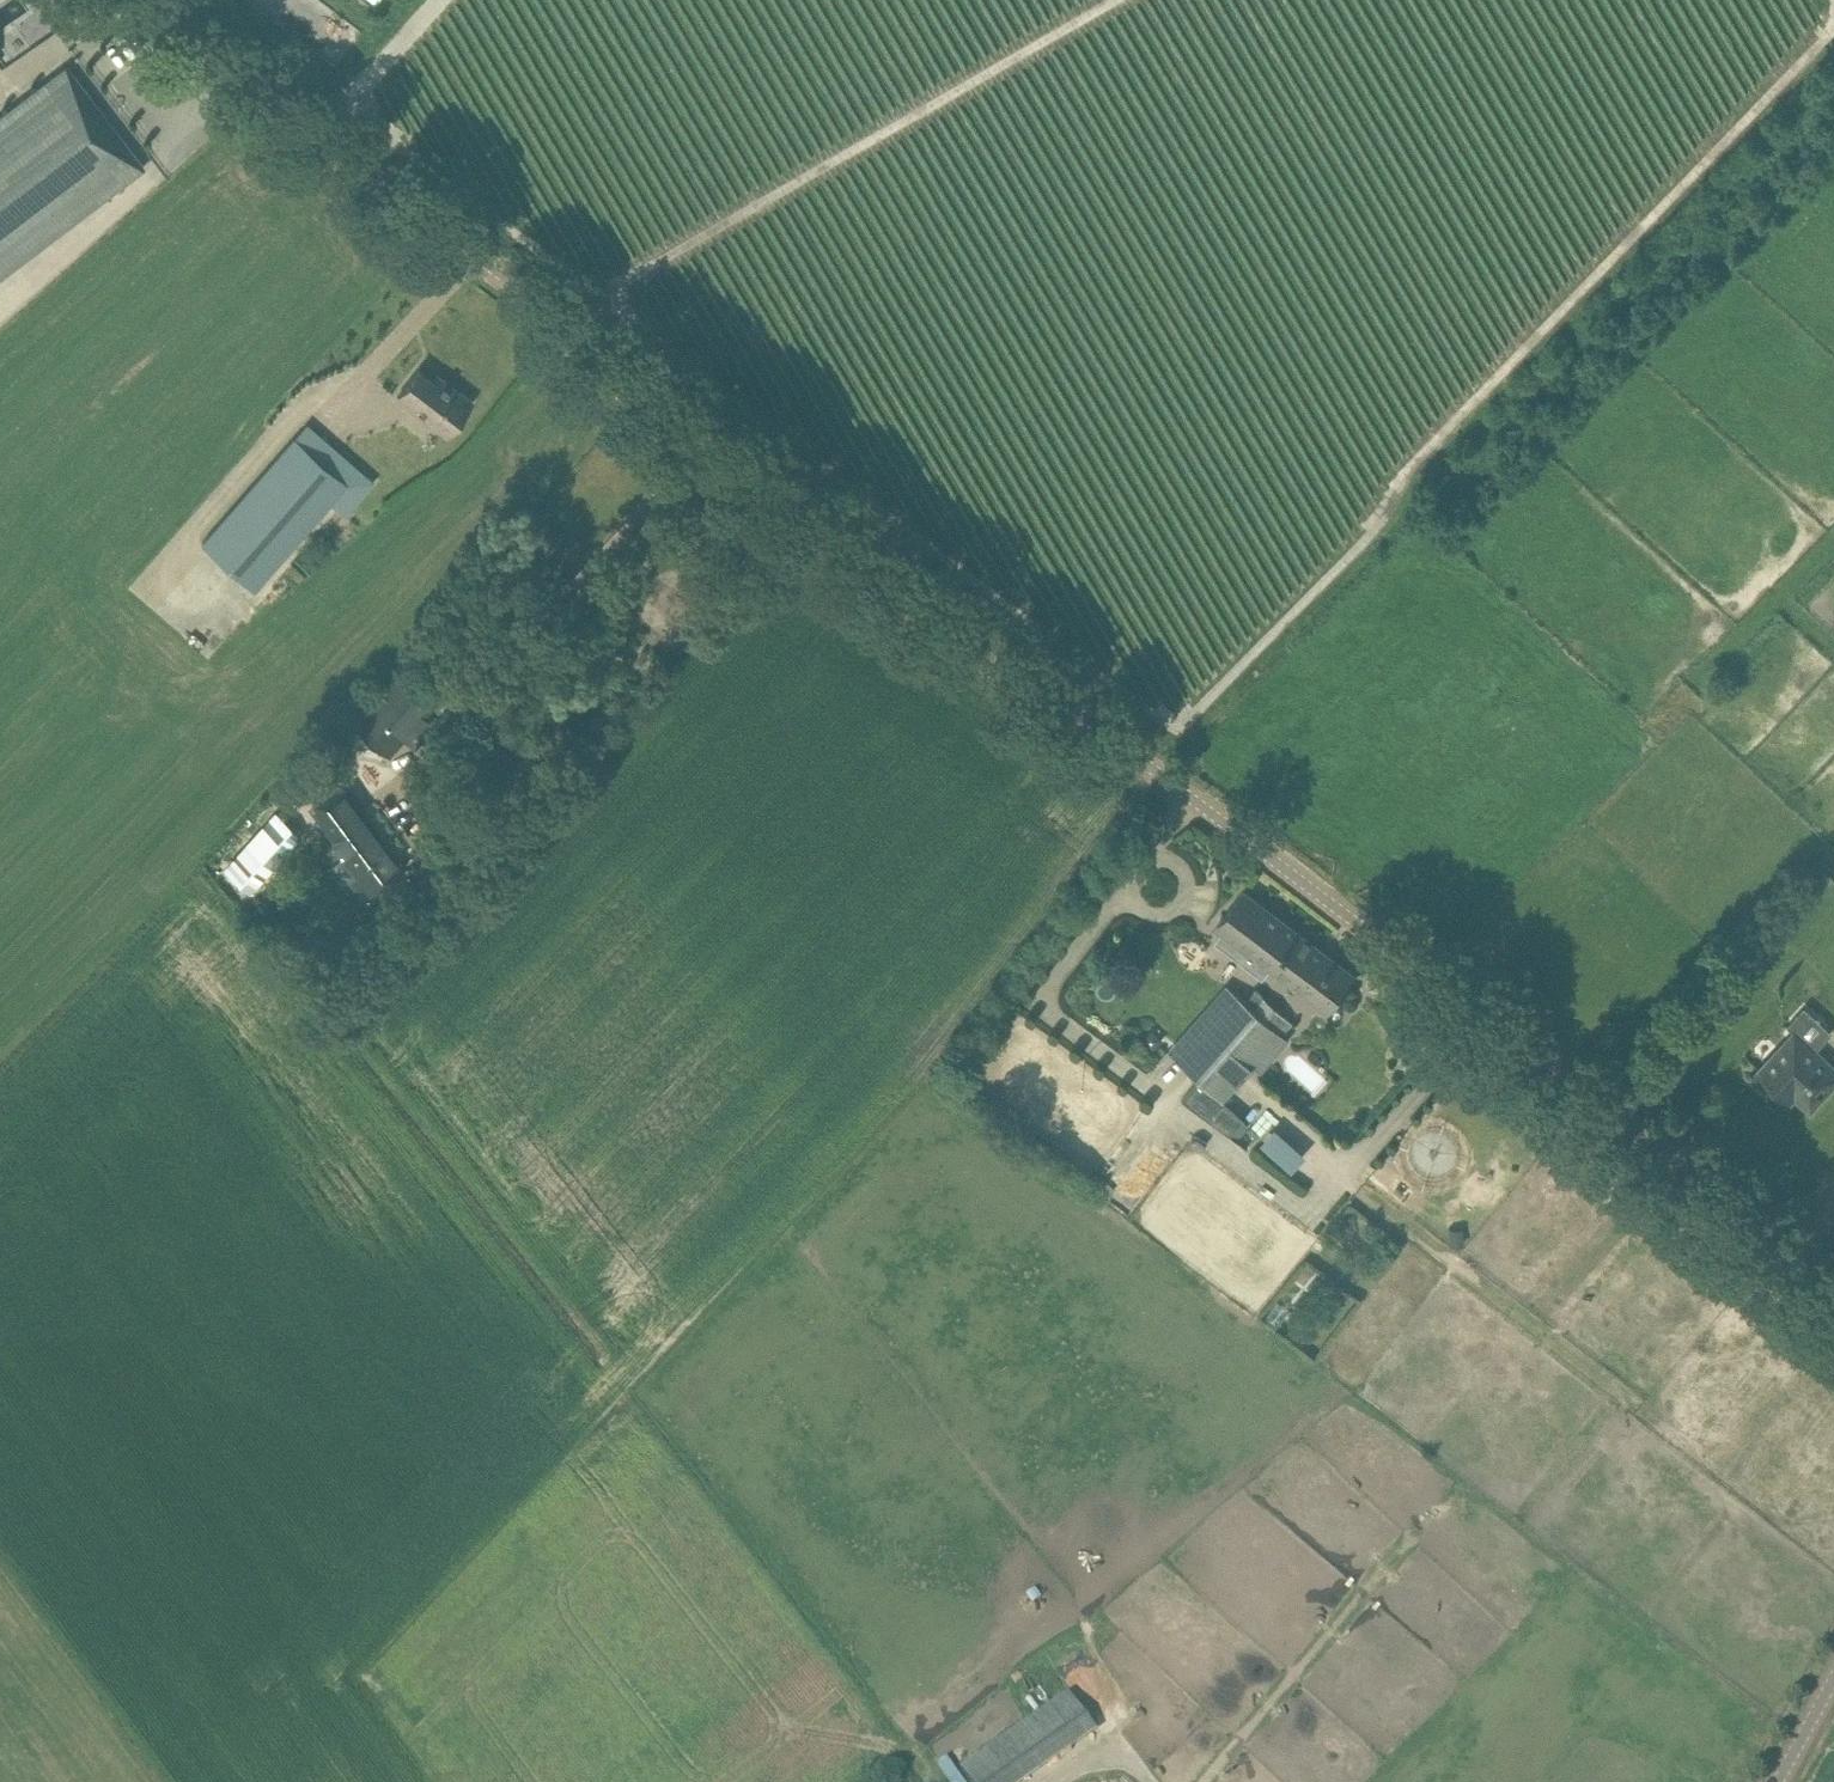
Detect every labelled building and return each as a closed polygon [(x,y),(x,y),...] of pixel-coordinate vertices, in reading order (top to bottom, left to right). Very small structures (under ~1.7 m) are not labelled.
[(142,173),(64,72),(0,121),(0,283),(142,173)] [(432,381),(418,370),(397,397),(446,434),(471,401),(437,375),(432,381)] [(348,483),(294,437),(201,542),(255,589),(348,483)] [(506,572),(496,582),(507,594),(518,583),(506,572)] [(353,722),(390,755),(448,691),(410,657),(353,722)] [(404,869),(340,784),(312,805),(337,838),(333,841),(357,872),(350,877),(365,897),(404,869)] [(228,867),(251,889),(300,835),(276,814),(228,867)] [(462,850),(453,857),(466,876),(476,870),(462,850)] [(429,873),(420,879),(433,899),(442,893),(429,873)] [(1243,894),(1219,926),(1239,941),(1229,953),(1262,978),(1271,966),(1327,1008),(1351,975),(1243,894)] [(1759,941),(1751,933),(1743,942),(1751,950),(1759,941)] [(1223,1099),(1253,1065),(1261,1072),(1290,1040),(1284,1034),(1294,1022),(1257,989),(1246,1001),(1235,991),(1176,1057),(1199,1078),(1182,1098),(1230,1132),(1244,1117),(1223,1099)] [(1758,1071),(1774,1086),(1791,1101),(1796,1096),(1811,1110),(1833,1085),(1833,1063),(1817,1048),(1797,1030),(1794,1032),(1758,1071)] [(938,1760),(951,1781),(1015,1781),(1096,1733),(1070,1692),(952,1763),(947,1755),(938,1760)]
